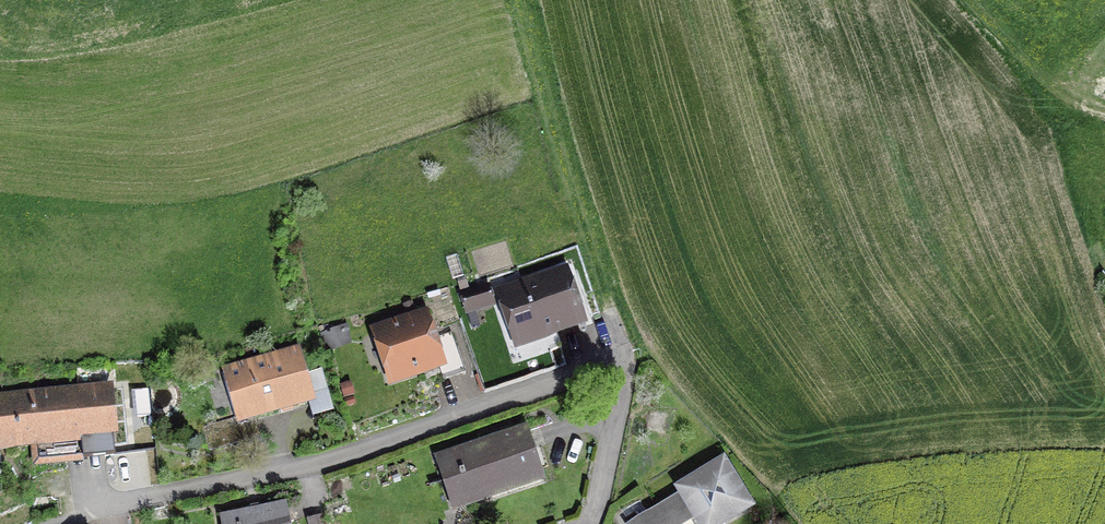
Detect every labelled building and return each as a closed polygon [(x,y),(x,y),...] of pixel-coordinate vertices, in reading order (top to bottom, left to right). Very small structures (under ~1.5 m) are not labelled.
[(499,297),(515,343),(578,322),(563,276),(499,297)] [(486,289),(460,297),(464,309),(489,301),(486,289)] [(389,381),(437,365),(442,380),(462,374),(449,335),(431,342),(423,319),(374,335),(389,381)] [(233,422),(307,400),(293,354),(219,376),(233,422)] [(33,464),(113,457),(107,391),(0,401),(0,447),(31,444),(33,464)] [(451,510),(541,480),(525,432),(435,462),(451,510)] [(636,523),(679,523),(694,515),(699,523),(717,523),(736,512),(739,507),(740,502),(738,492),(721,464),(679,490),(682,496),(636,523)] [(345,514),(342,502),(332,505),(336,517),(345,514)] [(285,505),(218,519),(219,523),(288,523),(285,505)] [(334,518),(331,506),(321,509),(325,520),(334,518)]
